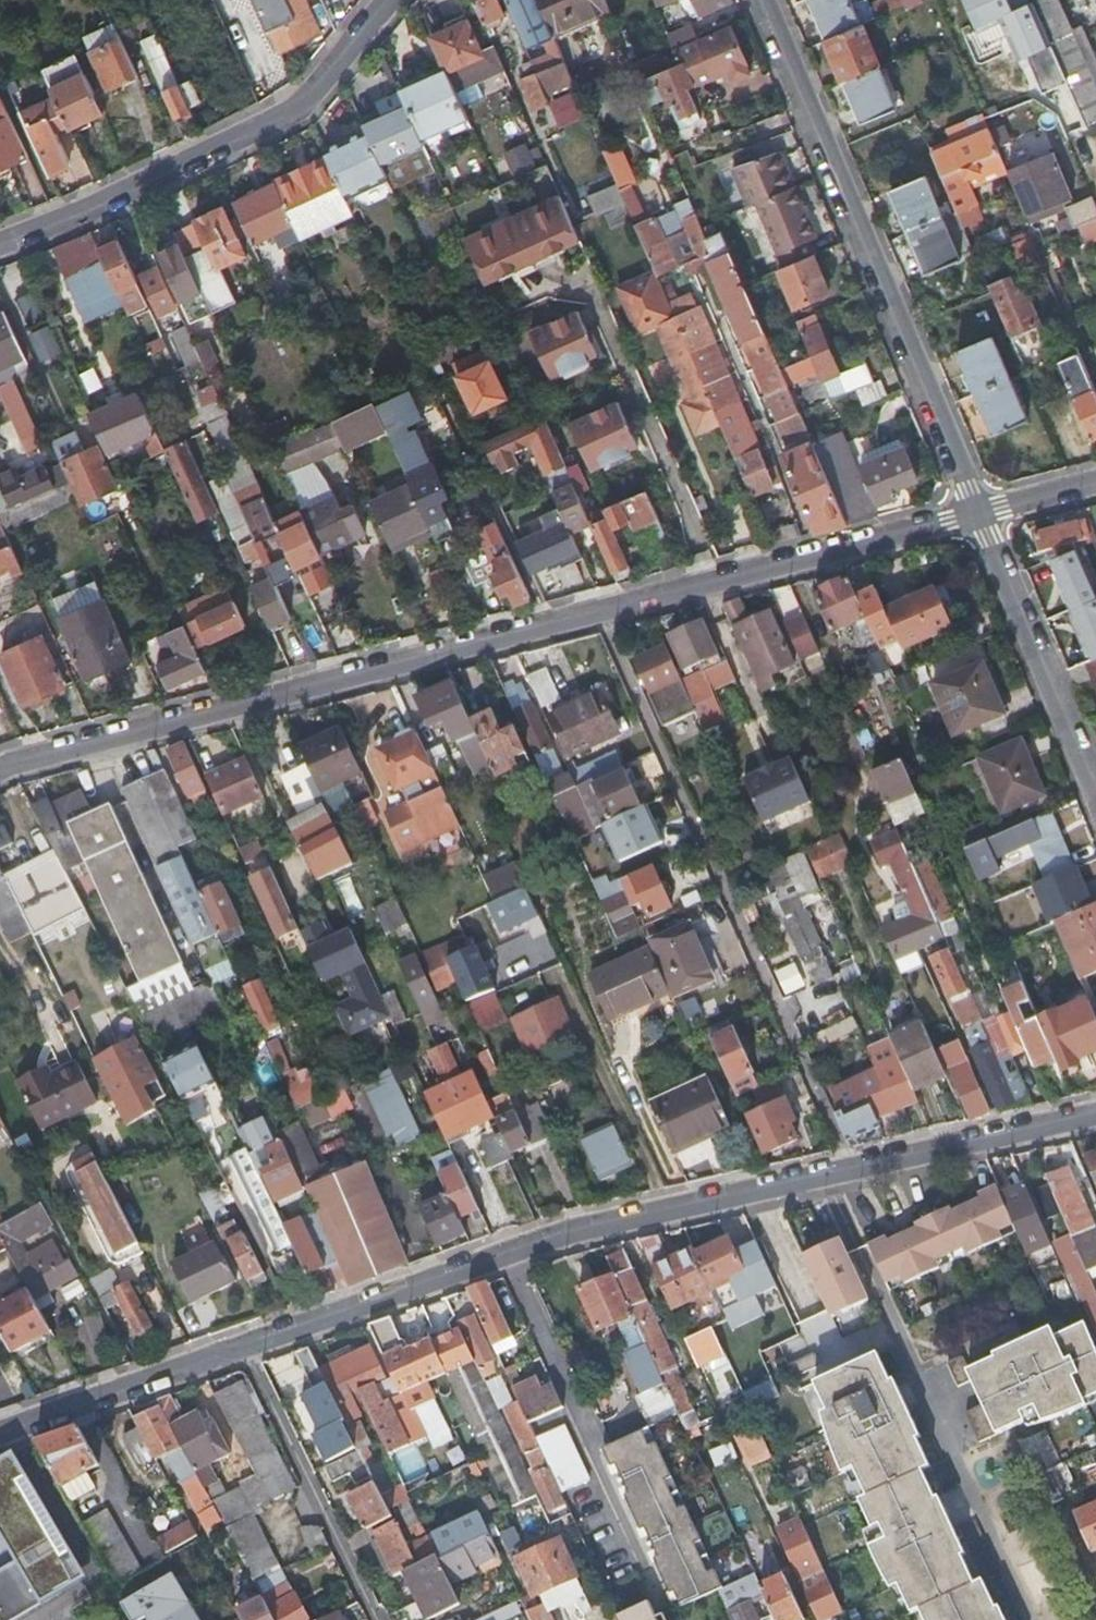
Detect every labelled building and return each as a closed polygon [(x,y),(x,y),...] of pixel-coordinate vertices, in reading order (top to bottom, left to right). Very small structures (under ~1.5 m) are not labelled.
[(235,4),(233,0),(216,0),(220,10),(235,4)] [(268,31),(270,30),(295,18),(287,0),(254,0),(268,31)] [(305,0),(287,0),(295,18),(270,30),(279,51),(320,32),(305,0)] [(487,34),(493,32),(490,24),(502,19),(499,13),(502,12),(497,0),(472,0),(487,34)] [(562,59),(550,32),(537,0),(509,0),(529,44),(543,38),(548,51),(529,60),(534,71),(562,59)] [(579,19),(570,0),(537,0),(550,32),(579,19)] [(579,19),(607,8),(604,0),(570,0),(579,19)] [(700,10),(724,0),(696,0),(700,10)] [(824,38),(860,22),(850,0),(808,0),(824,38)] [(976,34),(1007,21),(1022,58),(1030,55),(1045,93),(1068,83),(1051,39),(1034,0),(962,0),(976,34)] [(1080,27),(1073,30),(1060,0),(1038,0),(1054,38),(1051,39),(1087,123),(1095,119),(1095,67),(1080,27)] [(78,25),(84,37),(112,24),(107,12),(78,25)] [(429,35),(443,67),(456,97),(506,76),(494,48),(482,54),(465,18),(429,35)] [(677,62),(686,57),(701,51),(696,40),(688,18),(664,27),(677,62)] [(824,38),(842,80),(878,65),(860,22),(824,38)] [(106,87),(135,74),(112,24),(84,37),(106,87)] [(150,24),(134,31),(151,70),(168,62),(150,24)] [(725,70),(731,82),(751,74),(730,25),(710,34),(725,70)] [(686,57),(694,83),(714,75),(725,70),(710,34),(696,40),(701,51),(686,57)] [(662,92),(663,96),(671,92),(675,102),(671,103),(678,120),(682,119),(683,121),(699,115),(696,107),(687,86),(694,83),(686,57),(677,62),(653,72),(662,92)] [(79,60),(43,76),(50,90),(85,73),(79,60)] [(547,103),(534,71),(529,60),(520,63),(525,75),(519,78),(532,109),(547,103)] [(158,86),(173,117),(189,109),(187,105),(178,84),(168,62),(151,70),(158,86)] [(878,65),(842,80),(860,122),(895,107),(878,65)] [(443,67),(417,79),(446,144),(450,142),(447,135),(469,125),(463,111),(456,97),(443,67)] [(637,79),(645,99),(662,92),(653,72),(637,79)] [(66,125),(67,127),(103,111),(85,73),(50,90),(53,97),(60,112),(66,125)] [(506,76),(456,97),(463,111),(512,90),(506,76)] [(178,84),(187,105),(199,99),(190,79),(178,84)] [(446,144),(417,79),(395,88),(402,103),(421,145),(425,154),(446,144)] [(549,101),(561,127),(585,116),(572,90),(549,101)] [(19,113),(45,171),(67,161),(53,131),(66,125),(60,112),(53,97),(19,113)] [(26,155),(8,116),(0,99),(0,168),(26,155)] [(402,103),(360,122),(364,131),(389,184),(430,166),(425,154),(421,145),(402,103)] [(983,112),(956,123),(962,138),(988,126),(983,112)] [(1087,123),(1090,128),(1095,126),(1095,119),(1087,123)] [(956,123),(925,136),(932,151),(962,138),(956,123)] [(988,126),(962,138),(976,170),(1003,159),(988,126)] [(337,143),(322,150),(324,154),(348,205),(389,186),(389,184),(364,131),(346,139),(346,137),(337,141),(337,143)] [(962,138),(932,151),(956,208),(963,225),(982,217),(976,203),(978,202),(970,183),(967,174),(976,170),(962,138)] [(524,142),(502,154),(516,178),(537,165),(524,142)] [(1052,149),(1046,152),(1065,198),(1072,195),(1052,149)] [(782,267),(812,254),(813,254),(807,240),(814,237),(793,186),(778,152),(733,171),(748,205),(756,202),(778,252),(776,253),(782,267)] [(1046,152),(1025,160),(1045,207),(1065,198),(1046,152)] [(324,154),(272,178),(275,184),(298,236),(351,212),(348,205),(324,154)] [(1003,159),(976,170),(979,179),(1007,168),(1006,168),(1003,159)] [(1045,207),(1025,160),(1006,168),(1007,168),(1018,194),(1023,192),(1032,212),(1045,207)] [(979,179),(976,170),(967,174),(970,183),(979,179)] [(889,192),(905,230),(941,215),(925,177),(889,192)] [(275,184),(233,203),(258,257),(280,247),(280,244),(298,236),(275,184)] [(558,194),(462,238),(482,283),(497,276),(499,279),(515,271),(514,269),(546,254),(547,256),(564,248),(563,246),(578,239),(571,225),(558,194)] [(1068,204),(1071,203),(1075,202),(1072,195),(1065,198),(1068,204)] [(1068,204),(1065,198),(1045,207),(1047,213),(1065,206),(1068,204)] [(1080,222),(1075,212),(1071,203),(1068,204),(1077,224),(1080,222)] [(1075,212),(1080,222),(1095,215),(1095,203),(1075,212)] [(1073,225),(1077,224),(1068,204),(1065,206),(1073,225)] [(222,207),(171,230),(176,242),(189,268),(211,258),(215,266),(244,252),(237,237),(235,237),(222,207)] [(1047,213),(1045,207),(1032,212),(1035,218),(1047,213)] [(941,215),(905,230),(923,273),(959,257),(958,253),(973,247),(963,225),(956,208),(941,215)] [(710,252),(704,238),(702,232),(694,214),(681,220),(685,228),(664,237),(654,216),(643,221),(637,209),(629,212),(654,270),(657,276),(683,264),(693,260),(700,257),(705,255),(710,252)] [(1095,236),(1095,215),(1080,222),(1082,228),(1087,240),(1095,236)] [(983,247),(1008,239),(1003,226),(979,235),(983,247)] [(1082,242),(1087,240),(1082,228),(1077,230),(1082,242)] [(51,246),(49,246),(83,320),(101,312),(122,302),(106,268),(98,251),(97,249),(96,246),(89,231),(68,239),(51,246)] [(779,366),(744,283),(741,277),(739,273),(721,231),(704,238),(710,252),(705,255),(710,265),(786,443),(798,438),(802,447),(783,455),(813,529),(846,521),(839,505),(811,440),(787,383),(779,366)] [(1019,256),(1040,247),(1033,232),(1012,241),(1019,256)] [(96,246),(97,249),(117,239),(116,236),(96,246)] [(122,302),(125,309),(145,299),(117,239),(97,249),(98,251),(106,268),(122,302)] [(189,268),(176,242),(156,251),(180,304),(189,323),(209,314),(200,292),(189,268)] [(782,267),(778,269),(794,306),(828,292),(812,254),(782,267)] [(710,265),(705,255),(700,257),(704,267),(710,265)] [(704,267),(700,257),(693,260),(683,264),(687,275),(696,271),(704,267)] [(169,309),(176,306),(157,265),(139,273),(158,315),(161,313),(169,309)] [(741,277),(744,283),(757,277),(753,268),(739,273),(741,277)] [(674,316),(668,303),(657,276),(654,270),(618,286),(637,331),(657,323),(688,396),(682,399),(694,429),(719,419),(674,316)] [(22,274),(9,280),(26,319),(40,313),(22,274)] [(988,284),(990,288),(1010,334),(1040,321),(1022,280),(1017,282),(1019,288),(1010,292),(1004,277),(988,284)] [(719,420),(750,492),(773,482),(781,479),(775,464),(766,444),(759,447),(698,306),(696,307),(693,299),(683,303),(681,298),(668,303),(674,316),(719,419),(719,420)] [(125,309),(127,313),(147,304),(145,299),(125,309)] [(169,309),(161,313),(165,323),(173,319),(169,309)] [(577,311),(529,332),(549,378),(588,361),(587,359),(596,355),(577,311)] [(33,449),(20,420),(27,417),(11,379),(15,367),(13,362),(25,357),(4,313),(0,315),(0,397),(25,452),(33,449)] [(814,313),(797,320),(812,354),(819,370),(822,379),(830,399),(847,391),(857,387),(857,388),(863,403),(885,394),(879,379),(873,381),(865,361),(845,369),(839,371),(829,348),(814,313)] [(177,335),(190,362),(200,357),(197,352),(191,338),(185,325),(175,329),(177,335)] [(191,338),(197,352),(209,347),(202,333),(191,338)] [(955,348),(973,390),(1009,375),(992,333),(955,348)] [(51,336),(33,344),(40,360),(59,352),(51,336)] [(141,344),(146,356),(167,347),(162,336),(141,344)] [(451,363),(472,412),(503,398),(481,349),(451,363)] [(812,354),(779,366),(787,383),(819,370),(812,354)] [(89,392),(103,387),(96,366),(82,371),(89,392)] [(1066,383),(1070,391),(1092,382),(1089,374),(1066,383)] [(1009,375),(973,390),(992,432),(1027,417),(1009,375)] [(224,473),(232,489),(255,478),(245,457),(211,382),(195,389),(200,399),(199,400),(201,405),(199,406),(230,470),(224,473)] [(1089,437),(1095,434),(1095,391),(1092,382),(1070,391),(1089,437)] [(156,453),(164,449),(163,447),(137,391),(124,398),(108,405),(89,414),(106,451),(147,433),(156,453)] [(398,445),(394,447),(397,455),(405,473),(425,464),(428,463),(431,462),(415,428),(409,431),(393,396),(379,403),(398,445)] [(387,432),(372,400),(342,415),(332,419),(341,439),(372,426),(377,436),(387,432)] [(569,423),(589,469),(628,452),(627,450),(636,446),(617,402),(569,423)] [(563,463),(541,415),(484,441),(492,460),(495,459),(501,471),(517,463),(512,451),(532,443),(544,471),(563,463)] [(287,432),(281,417),(265,423),(272,438),(287,432)] [(270,444),(282,471),(312,458),(343,443),(341,439),(332,419),(270,444)] [(838,428),(811,440),(839,505),(866,494),(838,428)] [(75,495),(79,503),(116,486),(98,445),(84,451),(74,429),(50,441),(60,462),(68,480),(75,495)] [(879,443),(885,455),(907,446),(901,434),(879,443)] [(178,480),(189,505),(211,495),(184,437),(163,447),(164,449),(171,464),(178,480)] [(864,464),(885,455),(879,443),(859,451),(864,464)] [(907,446),(885,455),(864,464),(879,501),(900,493),(896,483),(918,474),(907,446)] [(282,471),(300,510),(330,497),(312,458),(282,471)] [(12,506),(53,487),(68,480),(60,462),(42,471),(40,467),(17,478),(14,470),(0,476),(0,512),(12,506)] [(565,468),(563,463),(544,471),(536,475),(544,493),(551,489),(571,481),(565,468)] [(410,483),(428,524),(430,526),(440,522),(422,480),(430,476),(425,464),(405,473),(410,483)] [(571,481),(583,509),(592,504),(574,464),(565,468),(571,481)] [(241,509),(264,498),(257,482),(255,478),(232,489),(233,493),(238,503),(241,509)] [(75,495),(68,480),(53,487),(59,502),(75,495)] [(551,489),(568,526),(587,518),(583,509),(571,481),(551,489)] [(369,501),(388,542),(428,524),(410,483),(369,501)] [(53,487),(12,506),(19,521),(59,502),(53,487)] [(663,568),(678,564),(666,537),(661,525),(645,489),(631,495),(607,505),(605,506),(602,507),(606,516),(611,526),(632,518),(635,525),(643,521),(652,543),(663,568)] [(300,510),(320,552),(353,537),(334,495),(330,497),(300,510)] [(248,524),(275,583),(299,572),(295,565),(280,531),(275,522),(265,499),(264,498),(241,509),(248,524)] [(252,584),(270,623),(289,615),(275,583),(248,524),(241,509),(238,503),(230,506),(234,515),(227,517),(247,560),(253,558),(263,579),(252,584)] [(3,528),(19,521),(12,506),(0,512),(0,523),(3,528)] [(483,511),(489,524),(494,522),(492,516),(488,508),(483,511)] [(295,565),(320,554),(320,552),(300,510),(275,522),(280,531),(295,565)] [(617,539),(611,526),(606,516),(589,523),(611,571),(628,563),(622,550),(617,539)] [(1084,520),(1036,531),(1040,549),(1058,544),(1060,554),(1089,542),(1095,539),(1095,534),(1089,518),(1084,520)] [(430,526),(441,552),(452,547),(440,522),(430,526)] [(513,601),(528,594),(494,522),(489,524),(479,529),(477,534),(487,557),(494,559),(499,571),(492,574),(500,592),(508,588),(513,601)] [(10,543),(3,528),(0,523),(0,548),(10,543)] [(637,530),(617,539),(622,550),(642,541),(637,530)] [(21,568),(10,543),(0,548),(0,578),(21,568)] [(1083,568),(1085,572),(1087,579),(1074,585),(1071,586),(1088,623),(1095,620),(1095,562),(1083,568)] [(1071,577),(1074,585),(1087,579),(1085,572),(1071,577)] [(870,573),(852,581),(859,597),(877,589),(870,573)] [(322,622),(324,627),(336,621),(316,575),(303,581),(313,604),(322,622)] [(852,581),(851,577),(815,593),(832,632),(868,617),(859,597),(852,581)] [(59,615),(102,596),(95,579),(51,597),(59,615)] [(946,583),(938,587),(948,612),(957,608),(946,583)] [(195,646),(244,624),(226,586),(226,585),(177,606),(184,622),(188,630),(195,646)] [(948,612),(938,587),(899,604),(916,643),(954,626),(948,612)] [(859,597),(868,617),(877,639),(882,637),(881,632),(893,626),(877,589),(859,597)] [(87,679),(130,661),(102,596),(59,615),(87,679)] [(736,597),(722,603),(745,655),(762,693),(775,687),(770,675),(747,622),(736,597)] [(160,608),(170,629),(184,622),(177,606),(175,602),(160,608)] [(770,675),(794,664),(771,612),(747,622),(770,675)] [(783,622),(800,662),(820,653),(803,613),(783,622)] [(671,614),(653,619),(658,629),(675,624),(671,614)] [(719,654),(703,620),(668,635),(687,677),(702,670),(706,679),(685,689),(695,712),(707,739),(721,732),(717,722),(724,720),(710,689),(735,678),(727,661),(722,663),(718,655),(719,654)] [(167,685),(205,668),(195,646),(188,630),(184,622),(170,629),(168,629),(173,640),(177,649),(167,653),(169,658),(164,660),(157,663),(167,685)] [(11,635),(16,646),(1,653),(23,702),(63,684),(40,635),(28,640),(23,629),(11,635)] [(1068,648),(1076,666),(1095,657),(1095,636),(1068,648)] [(177,649),(173,640),(158,647),(164,660),(169,658),(167,653),(177,649)] [(662,726),(695,712),(685,689),(665,646),(633,660),(652,704),(662,726)] [(1068,648),(1061,651),(1068,669),(1076,666),(1068,648)] [(1068,669),(1074,683),(1094,675),(1095,679),(1095,657),(1076,666),(1068,669)] [(983,661),(933,683),(955,733),(1005,711),(983,661)] [(546,667),(527,676),(541,707),(560,698),(546,667)] [(475,729),(471,721),(454,682),(418,698),(430,726),(446,718),(455,737),(475,729)] [(518,691),(525,687),(523,682),(516,686),(518,691)] [(553,798),(578,787),(572,774),(571,771),(565,774),(525,687),(518,691),(516,686),(505,691),(538,765),(553,798)] [(580,702),(598,743),(620,733),(601,692),(580,702)] [(564,757),(598,743),(580,702),(551,715),(562,739),(557,741),(564,757)] [(459,741),(470,764),(487,756),(495,775),(528,760),(515,729),(502,735),(492,712),(471,721),(475,729),(477,733),(459,741)] [(340,727),(321,736),(342,783),(362,774),(348,742),(340,727)] [(401,850),(458,825),(439,783),(426,753),(416,732),(379,750),(396,788),(400,786),(408,803),(384,813),(401,850)] [(321,736),(299,746),(309,765),(321,793),(342,783),(321,736)] [(1045,792),(1021,737),(978,756),(1002,811),(1045,792)] [(192,796),(206,790),(184,741),(168,749),(190,797),(192,796)] [(163,770),(122,788),(210,981),(212,985),(236,974),(223,943),(218,933),(200,893),(197,885),(180,846),(202,836),(161,746),(154,747),(163,770)] [(426,753),(439,783),(454,777),(441,747),(426,753)] [(605,759),(611,771),(623,765),(616,751),(604,756),(605,759)] [(222,812),(262,792),(245,755),(205,774),(222,812)] [(572,774),(578,787),(611,771),(605,759),(604,756),(576,769),(572,760),(567,762),(571,771),(572,774)] [(769,766),(788,810),(809,800),(803,786),(790,758),(774,765),(773,763),(769,766)] [(872,772),(887,805),(916,792),(910,778),(901,759),(872,772)] [(321,793),(309,765),(284,777),(300,813),(325,801),(321,793)] [(551,810),(557,807),(553,798),(538,765),(532,768),(551,810)] [(762,822),(788,810),(769,766),(758,770),(759,772),(743,779),(762,822)] [(624,770),(633,789),(638,786),(630,767),(624,770)] [(640,805),(633,789),(624,770),(624,769),(594,783),(610,818),(640,805)] [(325,801),(332,816),(353,806),(342,783),(321,793),(325,801)] [(85,787),(76,791),(94,828),(76,837),(87,861),(102,893),(127,950),(142,981),(154,1008),(140,1015),(154,1042),(170,1035),(189,1026),(223,1010),(212,985),(210,981),(191,990),(174,999),(162,972),(179,964),(183,962),(111,804),(96,811),(85,787)] [(557,807),(565,824),(589,812),(578,787),(553,798),(557,807)] [(206,790),(192,796),(197,807),(211,801),(206,790)] [(47,795),(32,802),(55,847),(76,837),(94,828),(76,791),(51,803),(47,795)] [(987,839),(966,849),(978,878),(999,868),(1000,868),(995,857),(1016,847),(1040,836),(1041,838),(1048,835),(1050,839),(1077,828),(1076,826),(1086,822),(1077,799),(987,839)] [(366,800),(353,806),(362,826),(376,820),(366,800)] [(658,818),(650,801),(628,812),(624,817),(600,828),(616,863),(630,856),(624,843),(648,832),(645,824),(658,818)] [(565,824),(572,839),(596,827),(596,826),(589,812),(565,824)] [(317,879),(326,874),(353,862),(332,816),(292,833),(317,879)] [(0,825),(0,848),(11,843),(3,824),(0,825)] [(960,834),(966,849),(987,839),(981,825),(960,834)] [(898,830),(870,842),(881,867),(889,863),(920,933),(939,925),(938,922),(904,846),(901,838),(898,830)] [(832,853),(846,847),(839,833),(806,849),(812,863),(832,853)] [(87,861),(76,837),(55,847),(67,871),(87,861)] [(281,839),(264,847),(270,859),(287,851),(281,839)] [(260,840),(239,850),(246,864),(266,854),(263,847),(260,840)] [(919,840),(904,846),(938,922),(952,916),(919,840)] [(1045,923),(1045,925),(1056,920),(1095,903),(1095,876),(1088,878),(1087,876),(1070,884),(1052,844),(1030,854),(1052,901),(1038,907),(1045,923)] [(812,863),(819,878),(852,862),(846,847),(832,853),(812,863)] [(1000,868),(999,868),(1000,872),(1022,862),(1016,847),(995,857),(1000,868)] [(57,856),(40,865),(67,918),(85,909),(57,856)] [(616,938),(642,926),(634,910),(620,878),(616,870),(610,857),(585,869),(616,938)] [(819,983),(834,976),(782,859),(764,867),(775,890),(763,896),(773,919),(783,915),(801,954),(805,952),(819,983)] [(492,900),(525,885),(515,862),(482,877),(492,900)] [(672,905),(652,863),(620,878),(634,910),(645,905),(649,915),(672,905)] [(299,929),(289,905),(272,868),(252,877),(280,938),(299,929)] [(11,945),(32,935),(6,881),(0,869),(0,922),(11,945)] [(25,872),(6,881),(32,935),(33,935),(52,926),(25,872)] [(353,873),(334,880),(348,917),(367,910),(353,873)] [(200,893),(223,882),(220,874),(197,885),(200,893)] [(218,933),(241,923),(223,882),(200,893),(218,933)] [(498,933),(539,914),(530,894),(525,885),(492,900),(485,903),(498,933)] [(685,906),(700,899),(696,890),(681,897),(685,906)] [(375,907),(386,931),(407,921),(396,897),(375,907)] [(1078,972),(1095,964),(1095,903),(1056,920),(1072,959),(1078,972)] [(321,921),(300,931),(321,979),(341,970),(353,997),(333,1006),(345,1033),(389,1013),(351,928),(330,938),(321,921)] [(223,943),(246,932),(241,923),(218,933),(223,943)] [(671,991),(673,996),(720,974),(702,934),(696,938),(688,923),(648,941),(651,947),(671,991)] [(446,957),(468,947),(464,936),(440,947),(445,958),(446,957)] [(944,938),(928,945),(932,954),(948,947),(944,938)] [(449,965),(465,1001),(495,989),(475,944),(468,947),(446,957),(449,965)] [(429,974),(449,965),(446,957),(445,958),(440,947),(421,955),(429,974)] [(611,1019),(671,991),(651,947),(591,975),(611,1019)] [(932,954),(963,1028),(980,1020),(948,947),(932,954)] [(127,988),(142,981),(127,950),(112,957),(127,988)] [(415,957),(400,964),(418,1004),(432,997),(415,957)] [(784,994),(807,985),(798,961),(775,970),(784,994)] [(191,990),(179,964),(162,972),(174,999),(191,990)] [(244,987),(263,1026),(279,1019),(261,980),(244,987)] [(154,1008),(142,981),(127,988),(140,1015),(154,1008)] [(297,991),(306,1010),(329,1000),(322,982),(297,991)] [(1018,1030),(1033,1065),(1054,1057),(1039,1021),(1024,985),(1002,994),(1004,998),(1007,1006),(1016,1026),(1018,1030)] [(67,1006),(77,1002),(69,987),(60,991),(67,1006)] [(382,995),(395,1024),(406,1019),(393,990),(382,995)] [(557,996),(513,1017),(526,1051),(573,1028),(557,996)] [(1089,999),(1039,1021),(1054,1057),(1060,1070),(1080,1060),(1077,1057),(1095,1048),(1095,1015),(1092,1007),(1089,999)] [(762,1018),(756,1005),(745,1010),(735,1014),(741,1028),(762,1018)] [(843,1015),(840,1009),(824,1016),(827,1023),(843,1015)] [(741,1028),(735,1014),(705,1028),(710,1038),(732,1028),(733,1031),(741,1028)] [(885,1029),(889,1037),(922,1022),(919,1014),(885,1029)] [(279,1019),(263,1026),(267,1035),(283,1027),(279,1019)] [(997,1106),(1015,1099),(990,1042),(980,1020),(963,1028),(974,1048),(981,1064),(980,1065),(997,1106)] [(821,1048),(852,1030),(847,1022),(816,1040),(821,1048)] [(891,1042),(908,1078),(912,1088),(945,1073),(934,1048),(922,1022),(889,1037),(891,1042)] [(175,1045),(194,1037),(189,1026),(170,1035),(175,1045)] [(710,1038),(728,1079),(750,1069),(744,1055),(746,1054),(741,1042),(738,1043),(733,1031),(732,1028),(710,1038)] [(1020,1070),(1033,1065),(1018,1030),(1005,1036),(1020,1070)] [(126,1052),(140,1045),(134,1032),(120,1039),(126,1052)] [(990,1042),(1015,1099),(1030,1094),(1020,1070),(1005,1036),(990,1042)] [(266,1040),(270,1048),(278,1045),(274,1037),(266,1040)] [(959,1038),(939,1046),(947,1063),(961,1057),(963,1061),(968,1059),(959,1038)] [(97,1066),(126,1052),(120,1039),(90,1054),(97,1066)] [(891,1042),(863,1054),(870,1069),(830,1087),(840,1110),(833,1113),(835,1119),(845,1138),(857,1133),(879,1122),(876,1115),(916,1097),(912,1088),(908,1078),(891,1042)] [(152,1104),(166,1096),(140,1045),(126,1052),(152,1104)] [(164,1061),(182,1097),(192,1092),(195,1099),(210,1092),(207,1085),(215,1081),(198,1045),(164,1061)] [(296,1107),(320,1096),(306,1066),(297,1070),(295,1066),(289,1069),(278,1045),(270,1048),(296,1107)] [(463,1049),(443,1059),(473,1126),(494,1116),(486,1100),(463,1049)] [(97,1066),(122,1119),(152,1104),(126,1052),(97,1066)] [(409,1057),(389,1066),(396,1081),(416,1071),(409,1057)] [(443,1085),(426,1093),(446,1138),(466,1129),(473,1126),(443,1059),(433,1063),(443,1085)] [(47,1067),(15,1082),(39,1130),(95,1103),(77,1065),(51,1077),(47,1067)] [(971,1116),(990,1108),(971,1066),(953,1074),(971,1116)] [(580,1095),(570,1073),(536,1088),(547,1111),(580,1095)] [(794,1118),(775,1075),(751,1086),(760,1107),(746,1114),(764,1151),(796,1137),(789,1121),(794,1118)] [(650,1102),(671,1148),(707,1131),(708,1135),(729,1126),(706,1076),(650,1102)] [(830,1087),(822,1091),(833,1113),(840,1110),(830,1087)] [(500,1130),(509,1151),(529,1141),(529,1140),(549,1132),(535,1101),(515,1110),(506,1091),(486,1100),(494,1116),(500,1130)] [(156,1111),(161,1121),(179,1111),(173,1100),(155,1109),(156,1111)] [(152,1104),(122,1119),(126,1127),(156,1111),(155,1109),(152,1104)] [(304,1188),(331,1176),(325,1161),(316,1165),(313,1158),(296,1121),(278,1129),(278,1130),(283,1140),(295,1166),(303,1186),(304,1188)] [(621,1157),(626,1155),(612,1126),(582,1140),(595,1169),(599,1178),(626,1166),(621,1157)] [(446,1138),(449,1143),(468,1133),(466,1129),(446,1138)] [(490,1165),(511,1155),(509,1151),(500,1130),(479,1140),(490,1165)] [(283,1140),(251,1155),(259,1174),(265,1171),(277,1197),(303,1186),(295,1166),(283,1140)] [(684,1169),(705,1158),(699,1146),(677,1156),(684,1169)] [(278,1250),(293,1243),(284,1224),(259,1174),(251,1155),(247,1148),(233,1156),(278,1250)] [(1085,1156),(1095,1183),(1095,1152),(1085,1156)] [(630,1164),(626,1155),(621,1157),(626,1166),(630,1164)] [(122,1266),(144,1255),(104,1178),(93,1157),(88,1159),(72,1168),(71,1169),(70,1171),(69,1173),(68,1174),(68,1176),(68,1178),(68,1179),(110,1261),(111,1263),(112,1264),(114,1265),(116,1266),(118,1266),(120,1266),(121,1266),(122,1266)] [(352,1168),(397,1267),(408,1263),(363,1164),(352,1168)] [(1087,1271),(1095,1267),(1095,1235),(1067,1165),(1044,1174),(1048,1182),(1062,1213),(1087,1271)] [(337,1260),(348,1284),(397,1267),(352,1168),(331,1176),(304,1188),(314,1209),(337,1260)] [(461,1170),(441,1179),(442,1182),(447,1194),(456,1214),(477,1205),(461,1170)] [(447,1194),(442,1182),(419,1193),(422,1199),(425,1203),(447,1194)] [(1048,1182),(1028,1190),(1032,1199),(1042,1222),(1062,1213),(1048,1182)] [(1026,1184),(1002,1193),(1015,1225),(1018,1232),(1027,1253),(1051,1243),(1042,1222),(1032,1199),(1028,1190),(1026,1184)] [(1002,1193),(998,1185),(980,1193),(983,1198),(954,1210),(951,1205),(915,1220),(918,1225),(888,1237),(886,1233),(867,1240),(885,1280),(901,1273),(905,1281),(941,1265),(937,1258),(964,1247),(968,1254),(1006,1238),(1002,1230),(1015,1225),(1002,1193)] [(422,1199),(417,1201),(437,1244),(464,1231),(456,1214),(447,1194),(425,1203),(422,1199)] [(0,1225),(0,1237),(6,1248),(15,1244),(23,1239),(51,1224),(40,1203),(0,1225)] [(312,1239),(324,1266),(337,1260),(314,1209),(301,1215),(312,1239)] [(293,1243),(317,1295),(332,1289),(322,1267),(324,1266),(312,1239),(295,1219),(284,1224),(293,1243)] [(232,1222),(221,1228),(226,1238),(237,1232),(232,1222)] [(1018,1232),(1015,1225),(1002,1230),(1006,1238),(1018,1232)] [(669,1258),(657,1234),(639,1238),(672,1308),(714,1289),(713,1288),(695,1250),(694,1247),(669,1258)] [(263,1274),(245,1235),(228,1243),(247,1281),(250,1287),(258,1283),(255,1277),(263,1274)] [(728,1235),(695,1250),(713,1288),(733,1279),(731,1277),(730,1274),(743,1268),(735,1250),(734,1247),(728,1235)] [(841,1238),(804,1254),(831,1314),(868,1298),(841,1238)] [(30,1252),(23,1239),(15,1244),(27,1264),(59,1246),(55,1239),(30,1252)] [(1089,1280),(1071,1239),(1056,1246),(1067,1272),(1073,1269),(1079,1284),(1089,1280)] [(758,1240),(735,1250),(743,1268),(730,1274),(731,1277),(743,1302),(726,1310),(734,1328),(748,1321),(765,1314),(757,1297),(779,1287),(758,1240)] [(15,1244),(6,1248),(18,1270),(29,1289),(34,1298),(43,1293),(27,1264),(15,1244)] [(75,1275),(59,1246),(27,1264),(43,1293),(75,1275)] [(189,1258),(207,1295),(234,1281),(223,1257),(220,1259),(213,1246),(189,1258)] [(941,1265),(968,1254),(964,1247),(937,1258),(941,1265)] [(2,1269),(7,1277),(18,1270),(6,1248),(0,1252),(0,1270),(2,1269)] [(687,1428),(703,1421),(667,1341),(660,1327),(657,1321),(626,1252),(609,1259),(616,1275),(634,1314),(648,1343),(672,1395),(679,1410),(687,1428)] [(191,1303),(207,1295),(189,1258),(189,1256),(172,1265),(191,1303)] [(90,1281),(98,1297),(120,1285),(113,1273),(109,1271),(90,1281)] [(901,1273),(885,1280),(889,1288),(905,1281),(901,1273)] [(616,1275),(579,1291),(598,1331),(618,1322),(634,1314),(616,1275)] [(513,1335),(488,1281),(467,1289),(492,1344),(513,1335)] [(99,1298),(104,1307),(117,1301),(126,1317),(140,1310),(126,1284),(99,1298)] [(13,1358),(54,1335),(34,1298),(29,1289),(0,1305),(0,1334),(13,1358)] [(799,1333),(786,1305),(765,1314),(748,1321),(751,1326),(762,1351),(799,1333)] [(648,1343),(634,1314),(618,1322),(631,1350),(648,1343)] [(461,1329),(482,1375),(495,1369),(493,1358),(474,1315),(458,1322),(461,1329)] [(485,1456),(508,1506),(536,1493),(482,1375),(461,1329),(459,1328),(458,1326),(452,1329),(453,1332),(433,1341),(431,1338),(405,1350),(391,1316),(369,1323),(400,1392),(403,1391),(426,1380),(447,1371),(452,1383),(485,1456)] [(667,1324),(660,1327),(667,1341),(673,1338),(667,1324)] [(702,1373),(730,1360),(721,1340),(714,1324),(686,1337),(699,1366),(702,1373)] [(730,1360),(737,1375),(767,1362),(762,1351),(751,1326),(721,1340),(730,1360)] [(1088,1327),(1058,1340),(1054,1330),(997,1356),(998,1358),(970,1370),(964,1357),(949,1364),(959,1386),(973,1380),(984,1404),(967,1412),(980,1441),(1026,1421),(1040,1415),(1041,1417),(1089,1397),(1095,1394),(1095,1346),(1088,1327)] [(638,1394),(645,1407),(672,1395),(648,1343),(631,1350),(627,1352),(644,1391),(638,1394)] [(340,1418),(343,1416),(320,1369),(308,1345),(295,1349),(311,1386),(300,1391),(317,1428),(310,1431),(324,1461),(354,1447),(340,1418)] [(332,1364),(354,1354),(350,1346),(328,1356),(332,1364)] [(358,1448),(388,1510),(410,1499),(407,1492),(402,1483),(394,1486),(381,1459),(374,1462),(363,1440),(369,1437),(358,1414),(354,1416),(349,1407),(357,1403),(352,1392),(358,1389),(372,1382),(384,1376),(370,1347),(354,1354),(332,1364),(320,1369),(343,1416),(358,1448)] [(813,1355),(789,1366),(793,1377),(819,1366),(813,1355)] [(999,1612),(996,1613),(984,1586),(976,1589),(970,1577),(964,1561),(966,1560),(940,1502),(937,1503),(924,1473),(931,1470),(919,1442),(921,1441),(895,1383),(891,1384),(879,1356),(814,1385),(827,1413),(837,1409),(843,1423),(831,1429),(852,1472),(857,1470),(863,1482),(875,1510),(869,1513),(875,1526),(881,1540),(900,1580),(904,1589),(906,1595),(912,1607),(919,1605),(926,1619),(1003,1619),(999,1612)] [(506,1373),(515,1368),(513,1363),(503,1368),(506,1373)] [(521,1381),(515,1368),(506,1373),(512,1386),(521,1381)] [(452,1383),(447,1371),(426,1380),(432,1393),(452,1383)] [(528,1422),(549,1412),(561,1406),(550,1384),(539,1389),(533,1376),(521,1381),(512,1386),(517,1397),(528,1422)] [(753,1407),(780,1394),(772,1377),(745,1391),(753,1407)] [(432,1393),(426,1380),(403,1391),(410,1408),(434,1398),(432,1393)] [(382,1402),(372,1382),(358,1389),(388,1453),(407,1444),(387,1400),(382,1402)] [(247,1386),(218,1400),(250,1461),(278,1448),(276,1446),(247,1386)] [(170,1394),(155,1399),(159,1405),(202,1485),(215,1479),(207,1463),(227,1452),(211,1421),(205,1424),(198,1411),(182,1419),(170,1394)] [(645,1407),(652,1423),(679,1410),(672,1395),(645,1407)] [(538,1443),(536,1438),(528,1422),(517,1397),(502,1404),(523,1450),(538,1443)] [(202,1485),(159,1405),(131,1415),(137,1426),(122,1434),(137,1462),(153,1455),(155,1460),(166,1454),(193,1503),(199,1514),(198,1514),(205,1528),(221,1520),(210,1499),(202,1485)] [(837,1409),(827,1413),(821,1416),(826,1431),(831,1429),(843,1423),(837,1409)] [(1040,1415),(1026,1421),(1028,1426),(1043,1421),(1041,1417),(1040,1415)] [(556,1428),(582,1483),(591,1479),(565,1424),(556,1428)] [(78,1426),(36,1441),(71,1503),(95,1489),(84,1471),(98,1463),(78,1426)] [(539,1445),(561,1493),(582,1483),(556,1428),(536,1438),(538,1443),(539,1445)] [(644,1430),(719,1589),(725,1586),(649,1428),(644,1430)] [(1073,1453),(1095,1445),(1095,1432),(1095,1429),(1068,1438),(1073,1453)] [(699,1598),(719,1589),(644,1430),(604,1449),(612,1467),(616,1465),(630,1492),(625,1494),(642,1530),(646,1528),(659,1556),(655,1558),(672,1593),(676,1591),(683,1606),(699,1598)] [(1045,1430),(1020,1440),(1027,1457),(1052,1448),(1045,1430)] [(771,1458),(774,1456),(773,1454),(764,1434),(742,1443),(752,1464),(752,1465),(756,1473),(774,1464),(771,1458)] [(289,1471),(293,1468),(281,1443),(276,1446),(278,1448),(289,1471)] [(729,1444),(710,1449),(715,1465),(733,1460),(729,1444)] [(536,1467),(531,1470),(550,1511),(566,1504),(561,1493),(539,1445),(529,1450),(536,1467)] [(270,1501),(297,1488),(289,1471),(278,1448),(250,1461),(253,1469),(270,1501)] [(359,1513),(367,1528),(371,1526),(391,1516),(388,1510),(358,1448),(326,1463),(332,1476),(353,1467),(362,1488),(350,1494),(354,1502),(348,1505),(354,1516),(359,1513)] [(241,1521),(252,1516),(263,1511),(261,1505),(270,1501),(253,1469),(237,1477),(240,1483),(225,1491),(241,1521)] [(856,1484),(863,1482),(857,1470),(852,1472),(856,1484)] [(225,1491),(210,1499),(221,1520),(226,1529),(241,1521),(225,1491)] [(62,1590),(57,1581),(74,1571),(36,1503),(14,1515),(32,1549),(0,1567),(0,1617),(2,1619),(9,1619),(62,1590)] [(1090,1547),(1095,1545),(1095,1504),(1075,1513),(1090,1547)] [(116,1583),(140,1571),(106,1509),(82,1522),(116,1583)] [(458,1521),(478,1564),(500,1553),(484,1518),(480,1510),(458,1521)] [(280,1568),(281,1567),(252,1516),(241,1521),(226,1529),(227,1530),(254,1581),(280,1568)] [(843,1609),(802,1517),(779,1528),(820,1619),(843,1609)] [(158,1537),(166,1551),(173,1547),(196,1534),(195,1533),(188,1520),(165,1534),(158,1537)] [(221,1520),(205,1528),(211,1538),(227,1530),(226,1529),(221,1520)] [(474,1565),(478,1564),(458,1521),(431,1534),(454,1581),(468,1574),(466,1569),(469,1568),(474,1565)] [(311,1550),(328,1544),(319,1523),(303,1530),(311,1550)] [(366,1578),(370,1587),(404,1570),(416,1564),(436,1554),(427,1536),(407,1546),(396,1523),(374,1533),(377,1540),(390,1566),(366,1578)] [(367,1528),(346,1538),(353,1552),(377,1540),(374,1533),(371,1526),(367,1528)] [(875,1543),(881,1540),(875,1526),(870,1529),(875,1543)] [(535,1538),(539,1547),(559,1539),(554,1529),(535,1538)] [(739,1539),(747,1556),(760,1550),(752,1533),(739,1539)] [(559,1539),(539,1547),(516,1557),(535,1596),(576,1577),(559,1539)] [(436,1554),(416,1564),(404,1570),(410,1584),(416,1581),(424,1599),(419,1601),(391,1615),(393,1619),(424,1619),(459,1603),(436,1554)] [(466,1569),(468,1574),(471,1573),(476,1570),(474,1565),(469,1568),(466,1569)] [(289,1582),(281,1567),(280,1568),(254,1581),(262,1596),(289,1582)] [(125,1603),(134,1619),(142,1619),(150,1616),(152,1619),(204,1619),(177,1573),(125,1603)] [(733,1619),(759,1619),(751,1600),(765,1593),(760,1584),(755,1573),(725,1586),(719,1589),(733,1619)] [(760,1584),(765,1593),(777,1619),(804,1619),(806,1619),(785,1574),(760,1584)] [(900,1597),(906,1595),(904,1589),(900,1580),(893,1583),(900,1597)] [(416,1581),(410,1584),(419,1601),(424,1599),(416,1581)] [(289,1582),(262,1596),(264,1599),(275,1619),(310,1619),(289,1582)] [(243,1619),(275,1619),(264,1599),(236,1609),(243,1619)] [(638,1606),(645,1619),(659,1619),(650,1601),(638,1606)] [(531,1619),(551,1619),(544,1605),(527,1613),(531,1619)] [(618,1616),(619,1619),(645,1619),(638,1606),(618,1616)] [(338,1610),(328,1615),(319,1619),(343,1619),(338,1610)]
